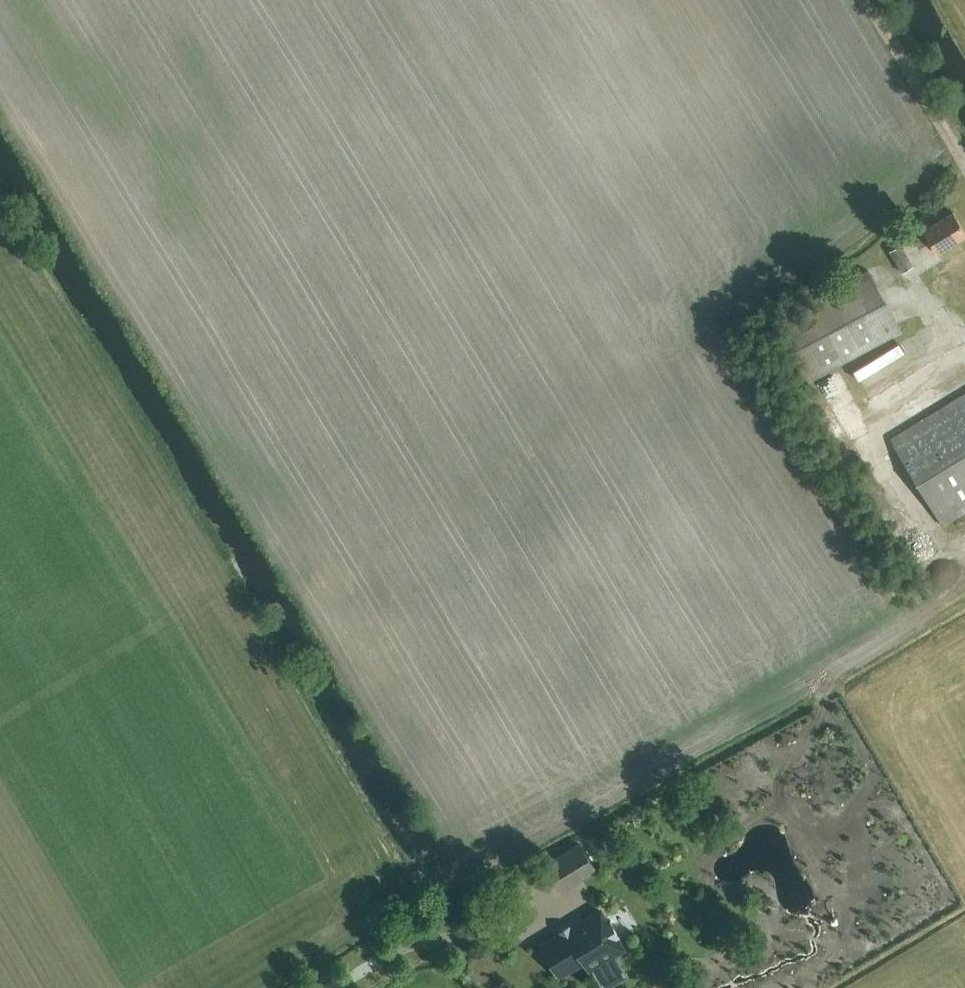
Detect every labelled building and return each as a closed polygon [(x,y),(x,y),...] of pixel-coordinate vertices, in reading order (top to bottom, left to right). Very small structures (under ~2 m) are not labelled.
[(964,237),(964,230),(954,212),(924,230),(925,231),(913,238),(920,249),(931,242),(938,253),(964,237)] [(891,255),(902,272),(912,266),(902,248),(891,255)] [(806,379),(900,328),(865,266),(772,317),(806,379)] [(964,512),(964,394),(890,440),(943,526),(964,512)] [(583,851),(549,872),(562,893),(596,872),(583,851)] [(558,978),(582,963),(587,972),(621,950),(614,939),(617,938),(607,922),(605,924),(598,913),(570,930),(568,928),(557,935),(559,937),(540,949),(558,978)]
